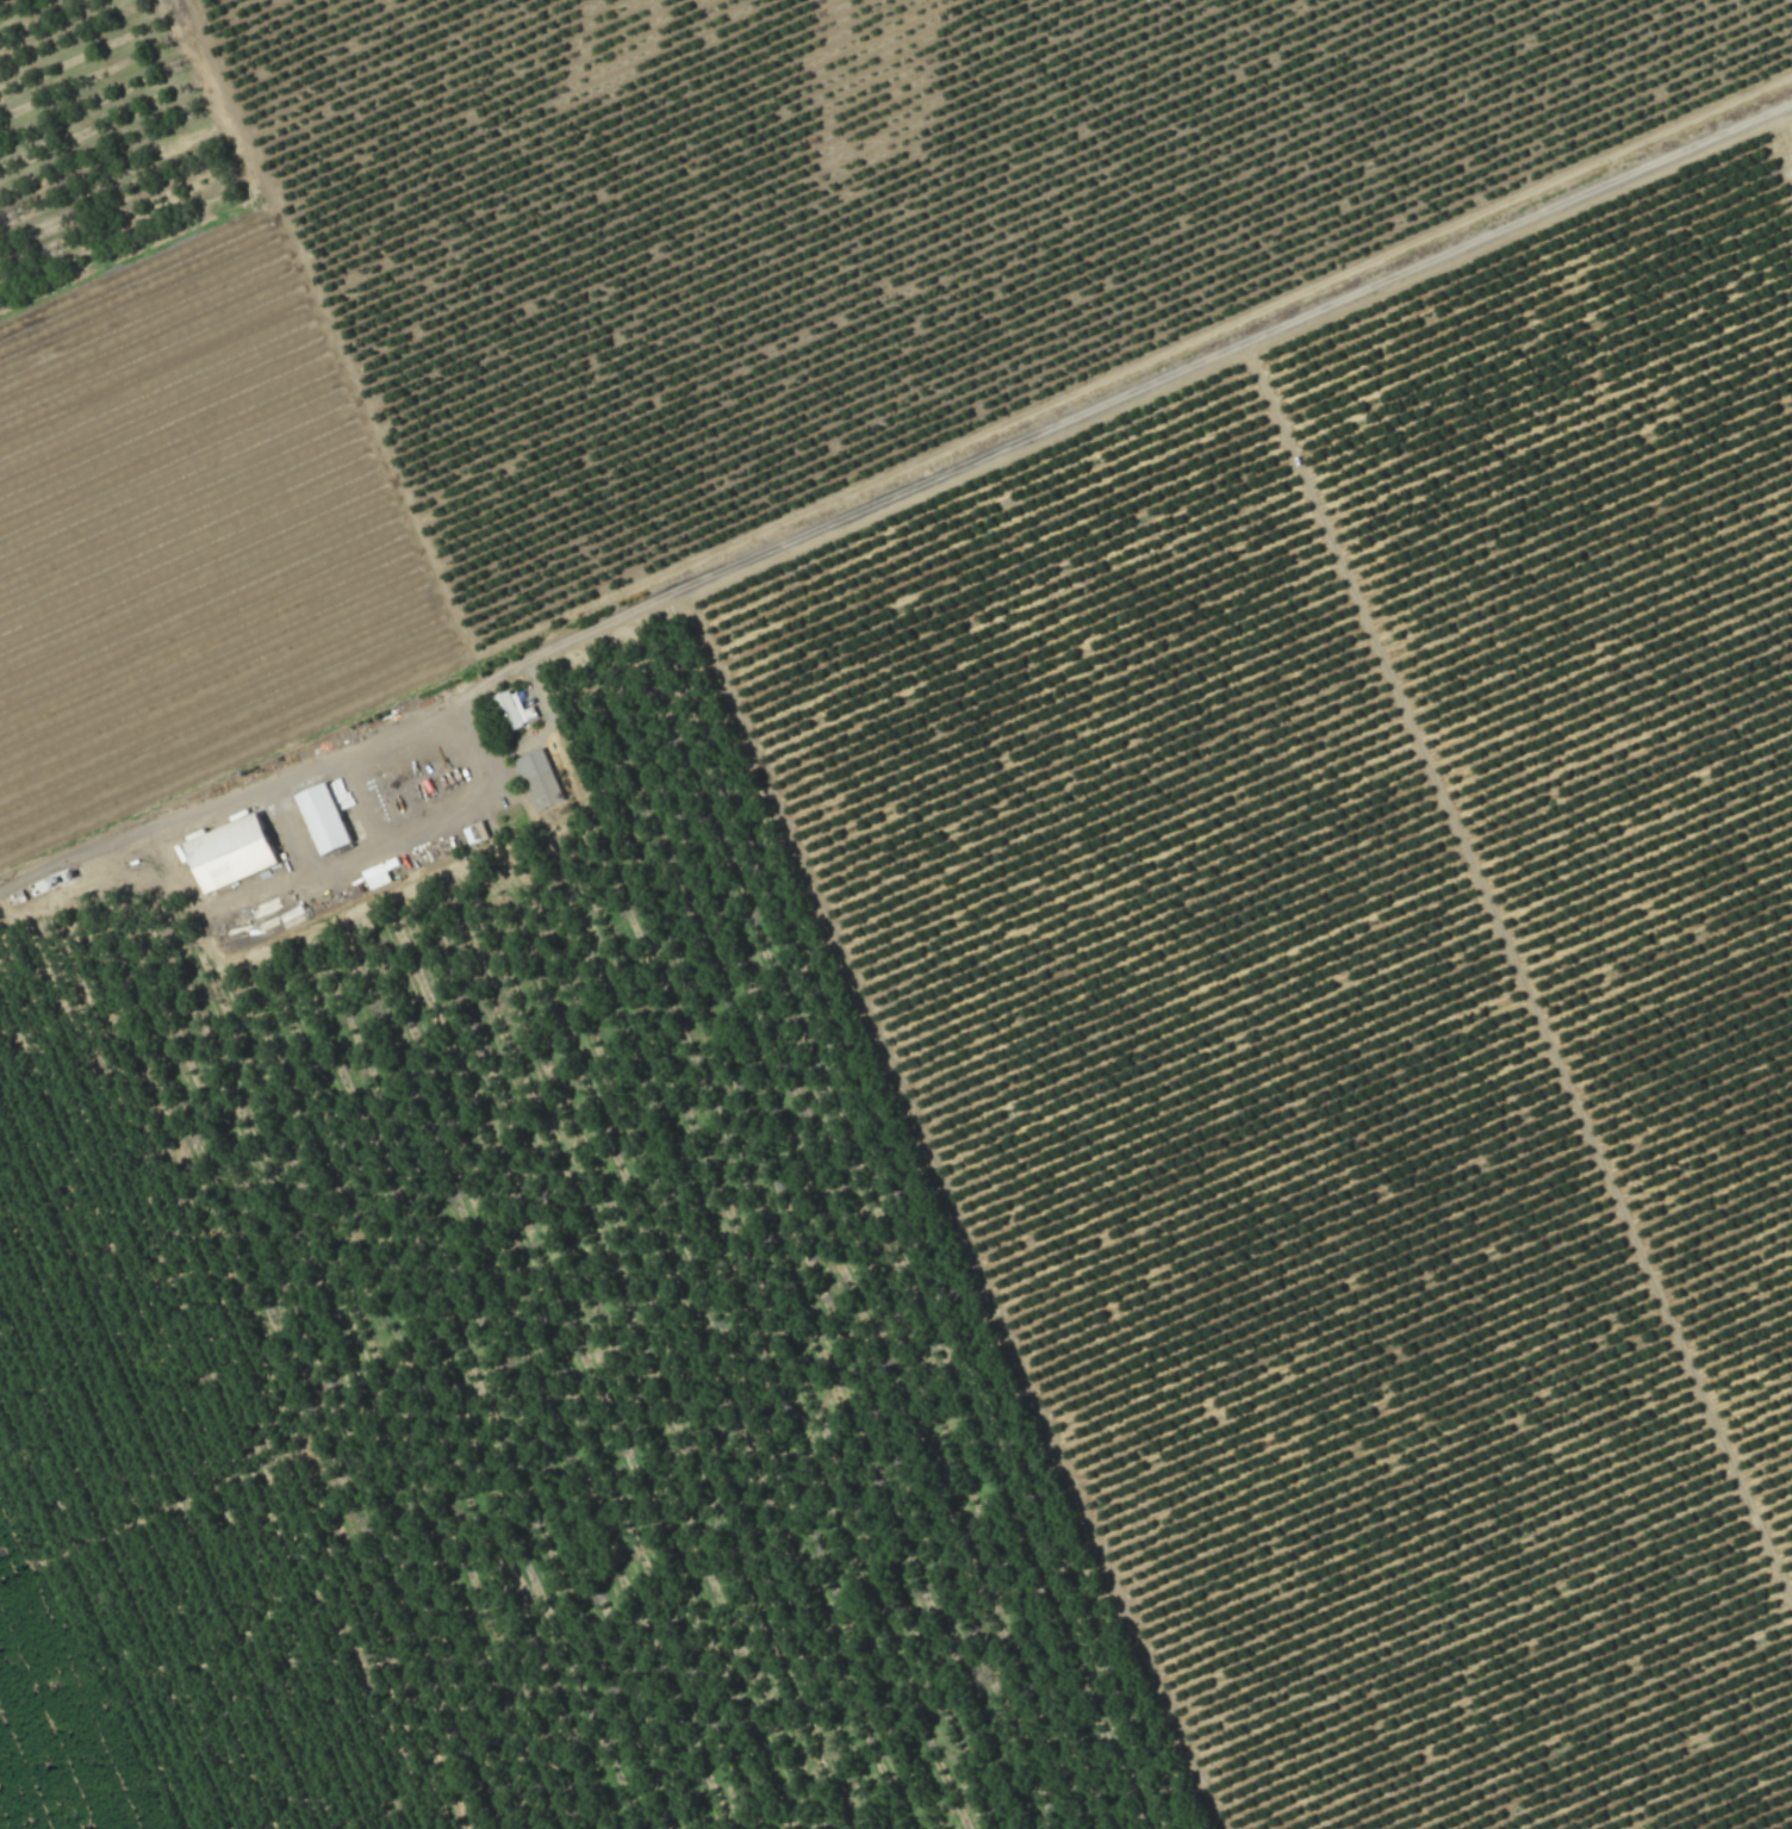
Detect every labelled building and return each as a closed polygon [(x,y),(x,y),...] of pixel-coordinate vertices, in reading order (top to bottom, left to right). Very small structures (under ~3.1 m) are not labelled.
[(529,722),(513,687),(492,697),(508,732),(529,722)] [(514,760),(535,812),(563,800),(542,748),(514,760)] [(294,795),(320,856),(351,843),(325,782),(294,795)] [(182,842),(202,894),(278,865),(258,813),(182,842)] [(369,890),(393,881),(386,862),(362,872),(369,890)]
